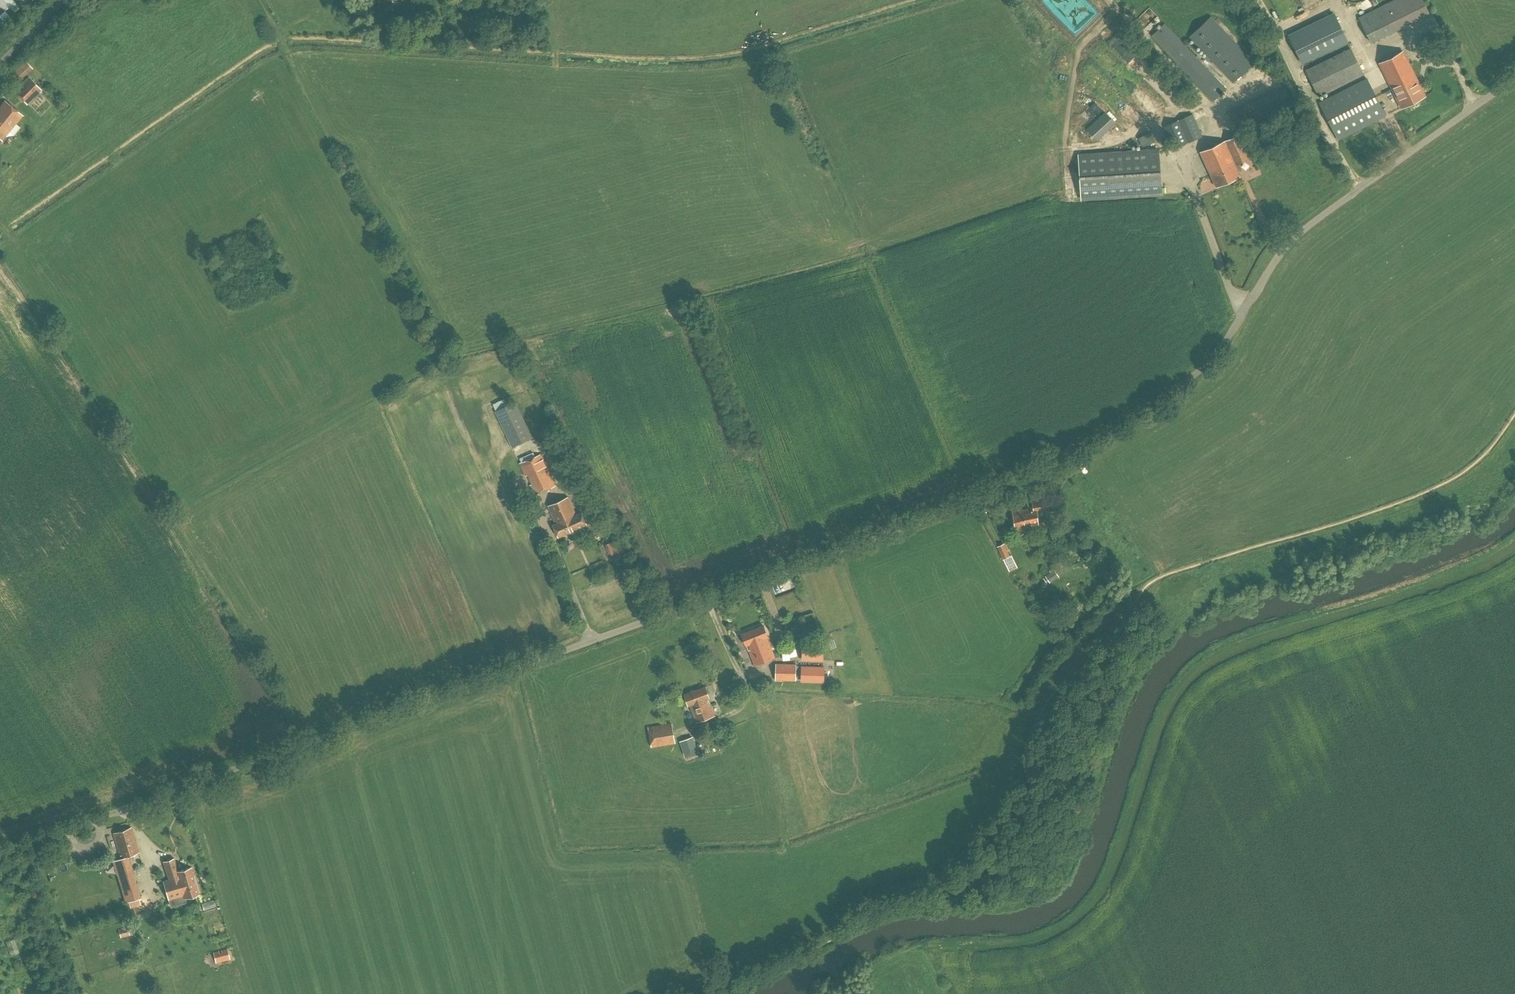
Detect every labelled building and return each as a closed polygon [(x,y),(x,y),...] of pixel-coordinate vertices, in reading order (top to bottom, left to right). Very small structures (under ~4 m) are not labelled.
[(14,6),(19,11),(24,7),(17,0),(0,0),(0,2),(9,11),(14,6)] [(1358,17),(1371,44),(1415,22),(1404,0),(1393,0),(1358,17)] [(1334,13),(1288,36),(1302,65),(1348,43),(1334,13)] [(1233,83),(1255,63),(1211,16),(1189,37),(1233,83)] [(1214,101),(1227,89),(1165,23),(1151,36),(1214,101)] [(1423,58),(1435,52),(1428,39),(1417,44),(1423,58)] [(1318,97),(1364,75),(1351,48),(1305,70),(1318,97)] [(1402,108),(1425,97),(1403,52),(1379,63),(1402,108)] [(1139,71),(1147,70),(1146,56),(1138,57),(1139,71)] [(24,59),(7,76),(15,86),(33,69),(24,59)] [(27,105),(42,90),(29,77),(14,91),(27,105)] [(1338,141),(1387,116),(1367,78),(1318,102),(1338,141)] [(23,115),(5,101),(0,107),(0,139),(2,141),(23,115)] [(1097,140),(1116,123),(1105,112),(1086,129),(1097,140)] [(1173,148),(1202,137),(1193,115),(1164,126),(1173,148)] [(1142,147),(1156,141),(1152,132),(1138,138),(1142,147)] [(1216,187),(1240,177),(1238,172),(1241,170),(1238,164),(1251,158),(1240,135),(1224,142),(1200,153),(1216,187)] [(1081,199),(1162,194),(1159,149),(1078,154),(1081,199)] [(512,448),(533,438),(516,401),(495,412),(512,448)] [(534,495),(556,485),(541,454),(519,464),(534,495)] [(577,515),(568,497),(547,506),(555,524),(553,525),(558,537),(587,525),(581,513),(577,515)] [(1037,511),(1049,509),(1047,497),(1032,500),(1033,506),(1027,507),(1027,509),(1019,510),(1019,509),(1012,510),(1016,531),(1039,527),(1037,511)] [(1002,559),(1003,559),(1010,556),(1004,543),(997,546),(1002,559)] [(768,637),(767,636),(763,626),(742,634),(746,646),(746,645),(754,666),(775,658),(767,637),(768,637)] [(823,661),(824,644),(802,643),(802,661),(823,661)] [(796,681),(797,664),(775,663),(775,680),(796,681)] [(823,681),(824,667),(818,667),(802,667),(802,681),(823,681)] [(715,716),(709,698),(705,687),(684,694),(688,706),(689,705),(696,723),(715,716)] [(652,747),(675,743),(671,723),(648,727),(652,747)] [(698,752),(697,748),(693,737),(679,741),(684,753),(685,757),(698,752)] [(121,859),(113,861),(116,874),(132,869),(129,859),(128,856),(133,855),(140,852),(132,827),(113,834),(121,859)] [(178,872),(174,859),(163,862),(169,882),(164,883),(168,900),(179,896),(180,900),(199,894),(191,868),(178,872)] [(125,903),(129,902),(139,898),(141,898),(136,881),(120,885),(125,903)] [(122,932),(124,938),(134,935),(132,929),(122,932)] [(213,952),(216,963),(230,959),(227,949),(213,952)]
